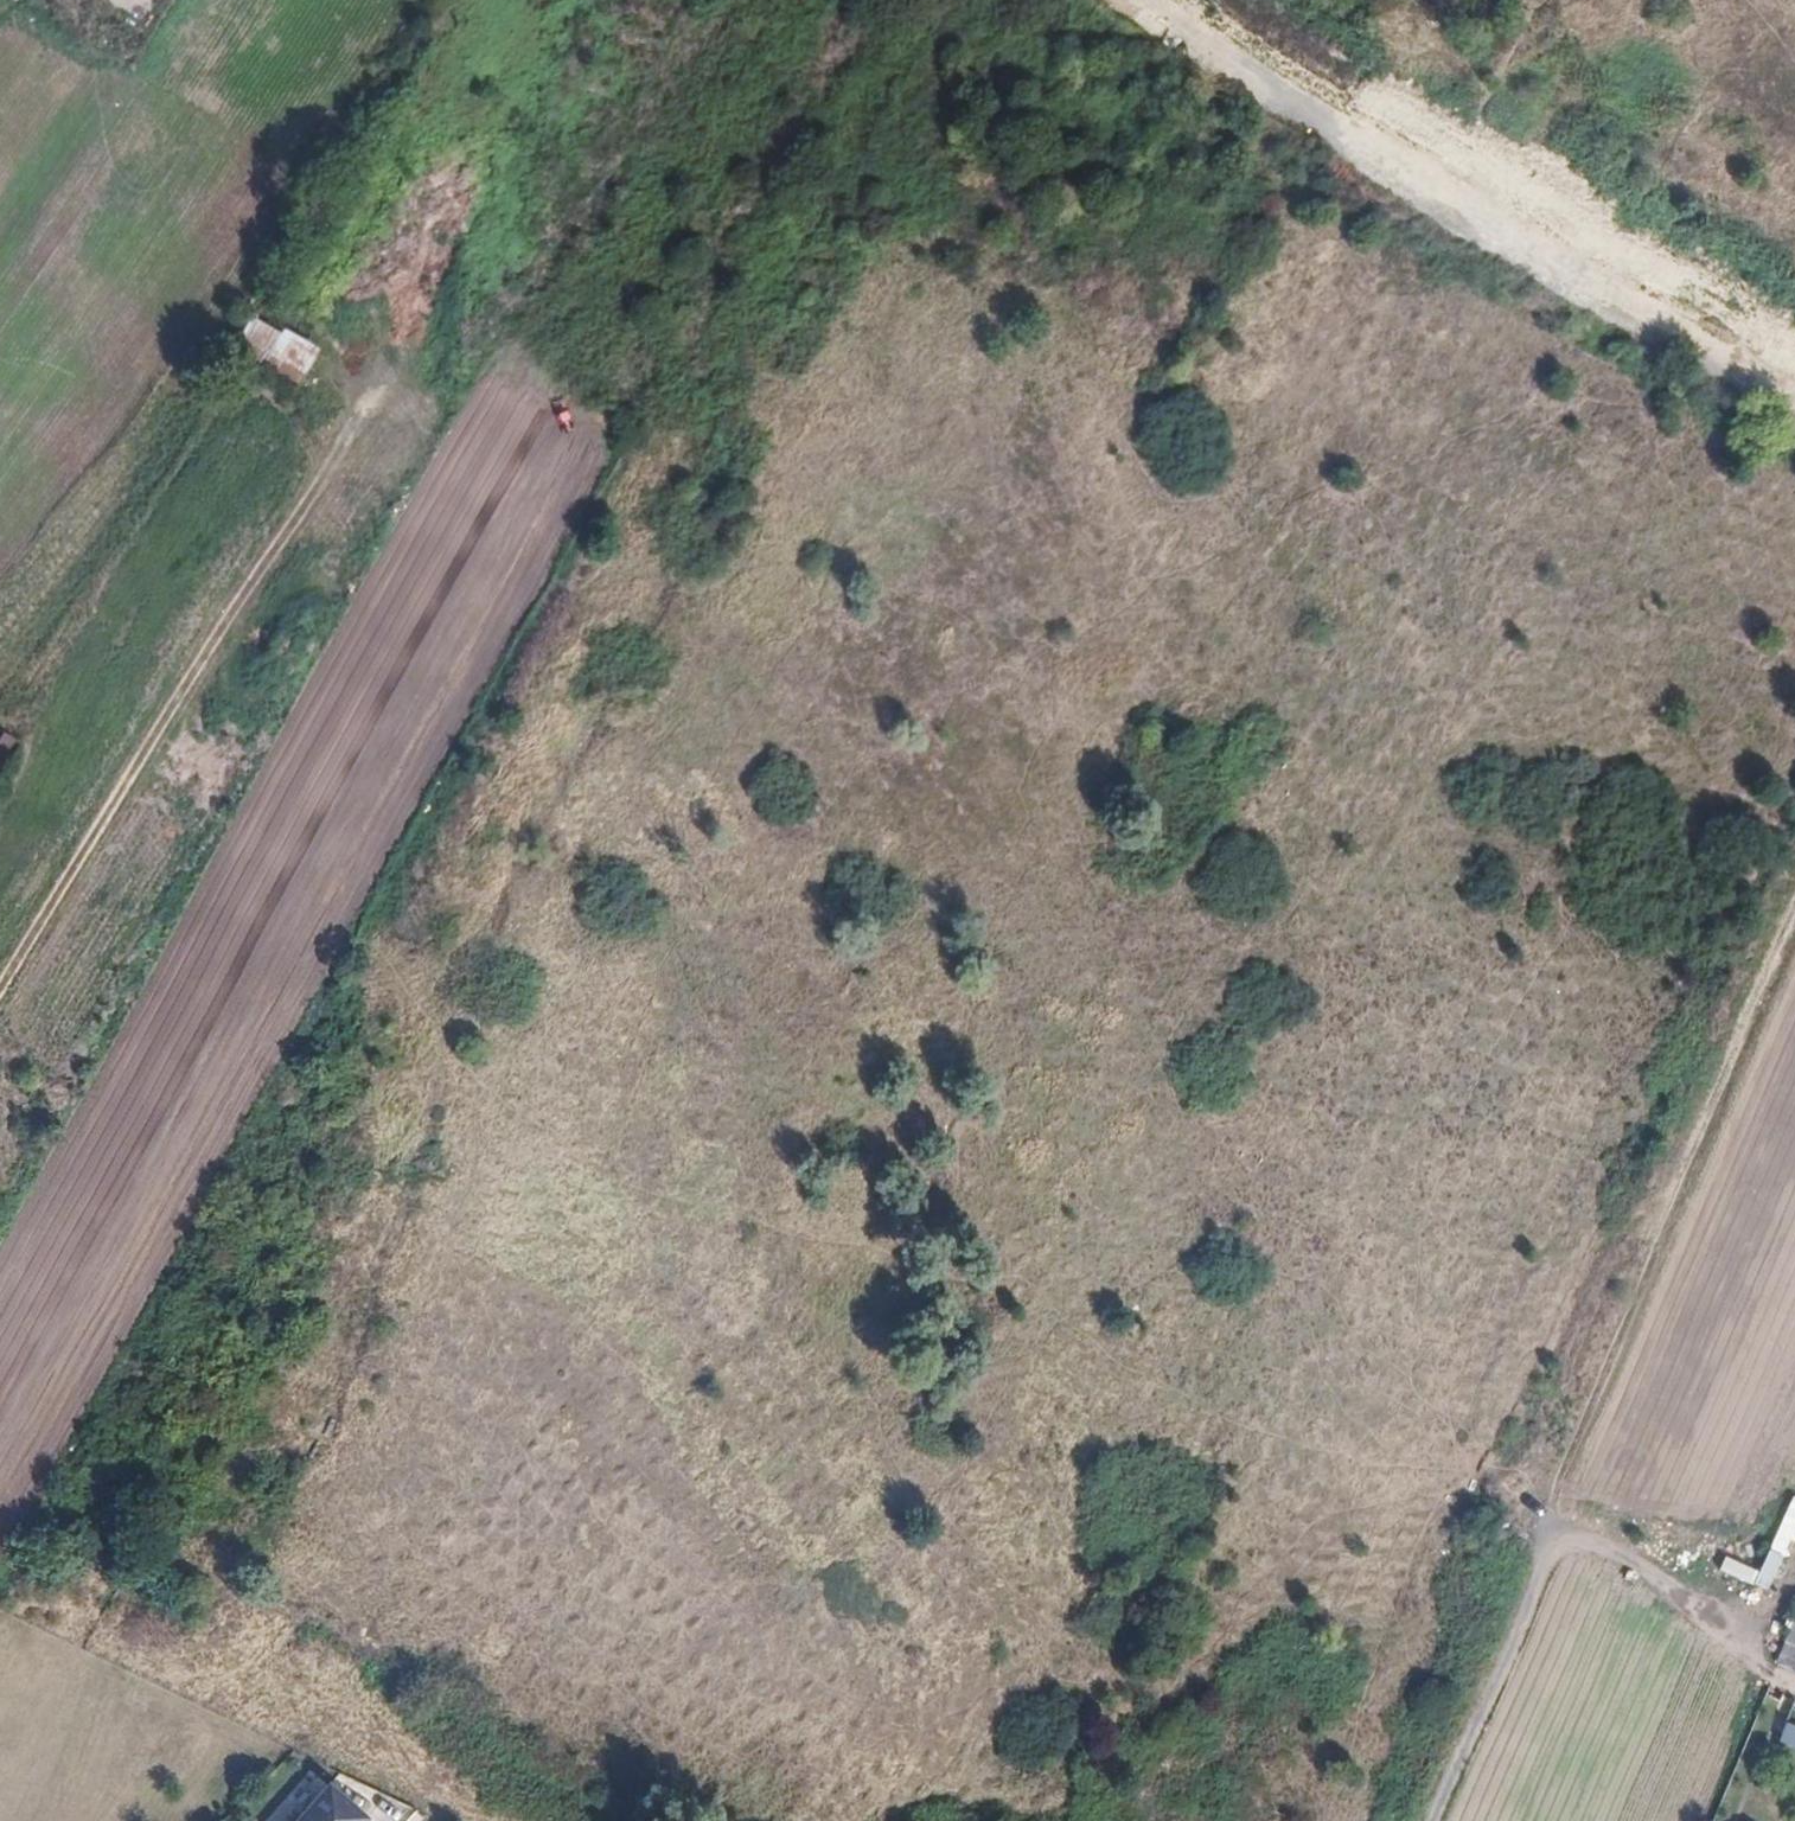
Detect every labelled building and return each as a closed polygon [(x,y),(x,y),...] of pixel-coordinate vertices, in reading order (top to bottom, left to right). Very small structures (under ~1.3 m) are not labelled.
[(255,310),(239,348),(304,385),(327,351),(255,310)] [(1733,1574),(1747,1580),(1761,1548),(1748,1542),(1733,1574)] [(1778,1669),(1788,1672),(1794,1675),(1794,1629),(1778,1669)] [(1787,1726),(1780,1744),(1794,1751),(1794,1729),(1787,1726)] [(293,1820),(361,1820),(364,1817),(324,1784),(293,1820)]
